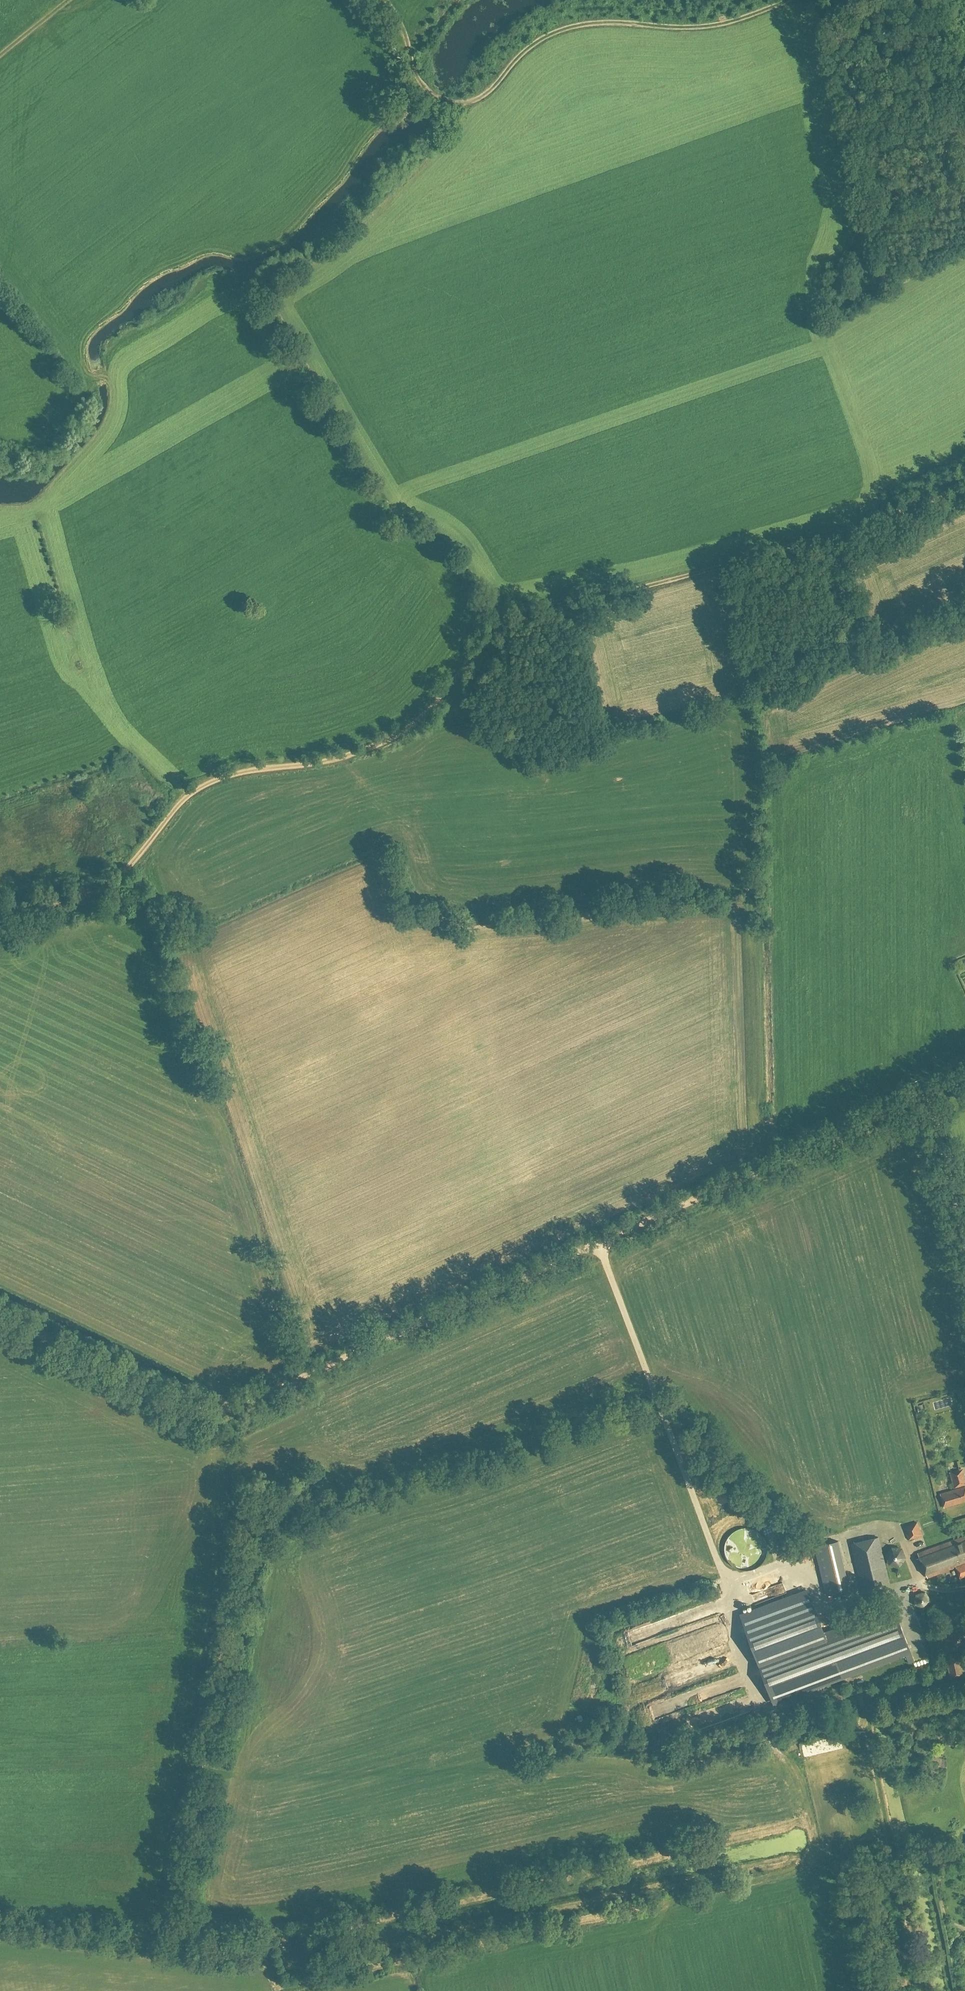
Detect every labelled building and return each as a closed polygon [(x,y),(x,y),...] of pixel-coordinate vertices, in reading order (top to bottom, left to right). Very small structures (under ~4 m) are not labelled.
[(941,1492),(944,1506),(964,1500),(964,1486),(941,1492)] [(918,1521),(905,1525),(909,1537),(922,1533),(918,1521)] [(726,1543),(725,1548),(726,1554),(728,1559),(731,1564),(736,1567),(741,1569),(746,1570),(752,1569),(757,1567),(762,1564),(765,1559),(767,1554),(768,1548),(767,1543),(765,1538),(762,1533),(757,1530),(752,1528),(746,1527),(741,1528),(736,1530),(731,1533),(728,1538),(726,1543)] [(964,1535),(919,1552),(928,1576),(957,1565),(961,1577),(964,1575),(964,1537),(964,1535)] [(851,1543),(864,1594),(892,1587),(879,1536),(851,1543)] [(839,1539),(814,1545),(826,1594),(851,1588),(839,1539)] [(898,1540),(885,1545),(891,1561),(905,1556),(898,1540)] [(785,1562),(777,1563),(778,1574),(786,1573),(785,1562)] [(808,1589),(741,1614),(774,1700),(909,1650),(893,1607),(824,1633),(808,1589)] [(924,1608),(931,1600),(926,1590),(916,1593),(914,1603),(924,1608)] [(698,1600),(692,1609),(699,1613),(705,1604),(698,1600)] [(964,1648),(964,1637),(962,1624),(944,1628),(944,1630),(939,1631),(945,1653),(951,1651),(964,1648)] [(951,1679),(964,1675),(964,1666),(962,1655),(946,1658),(951,1679)] [(627,1671),(636,1666),(630,1656),(621,1660),(627,1671)]
